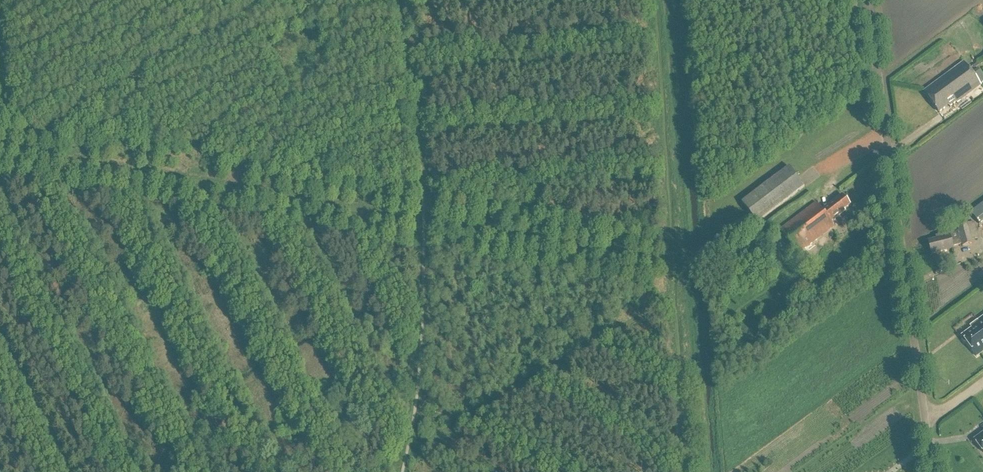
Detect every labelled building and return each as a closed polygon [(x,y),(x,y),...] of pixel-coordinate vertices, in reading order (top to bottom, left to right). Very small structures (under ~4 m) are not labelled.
[(980,86),(982,84),(982,76),(980,71),(973,76),(964,63),(924,93),(940,114),(949,107),(950,108),(956,104),(957,105),(981,87),(980,86)] [(742,204),(757,224),(804,188),(789,168),(742,204)] [(844,211),(850,207),(842,196),(822,211),(816,203),(779,231),(798,256),(835,227),(832,223),(845,212),(844,211)] [(982,224),(982,206),(971,214),(980,226),(982,224)] [(972,245),(971,241),(978,239),(974,224),(957,228),(958,233),(935,239),(936,242),(928,244),(932,256),(953,250),(953,249),(962,246),(963,248),(972,245)] [(764,252),(770,260),(779,254),(773,246),(764,252)] [(968,318),(953,328),(959,336),(971,328),(968,325),(971,323),(968,318)] [(970,327),(972,329),(962,337),(963,339),(962,339),(965,344),(966,343),(977,358),(982,353),(982,318),(970,327)] [(974,441),(982,453),(982,434),(974,441)]
